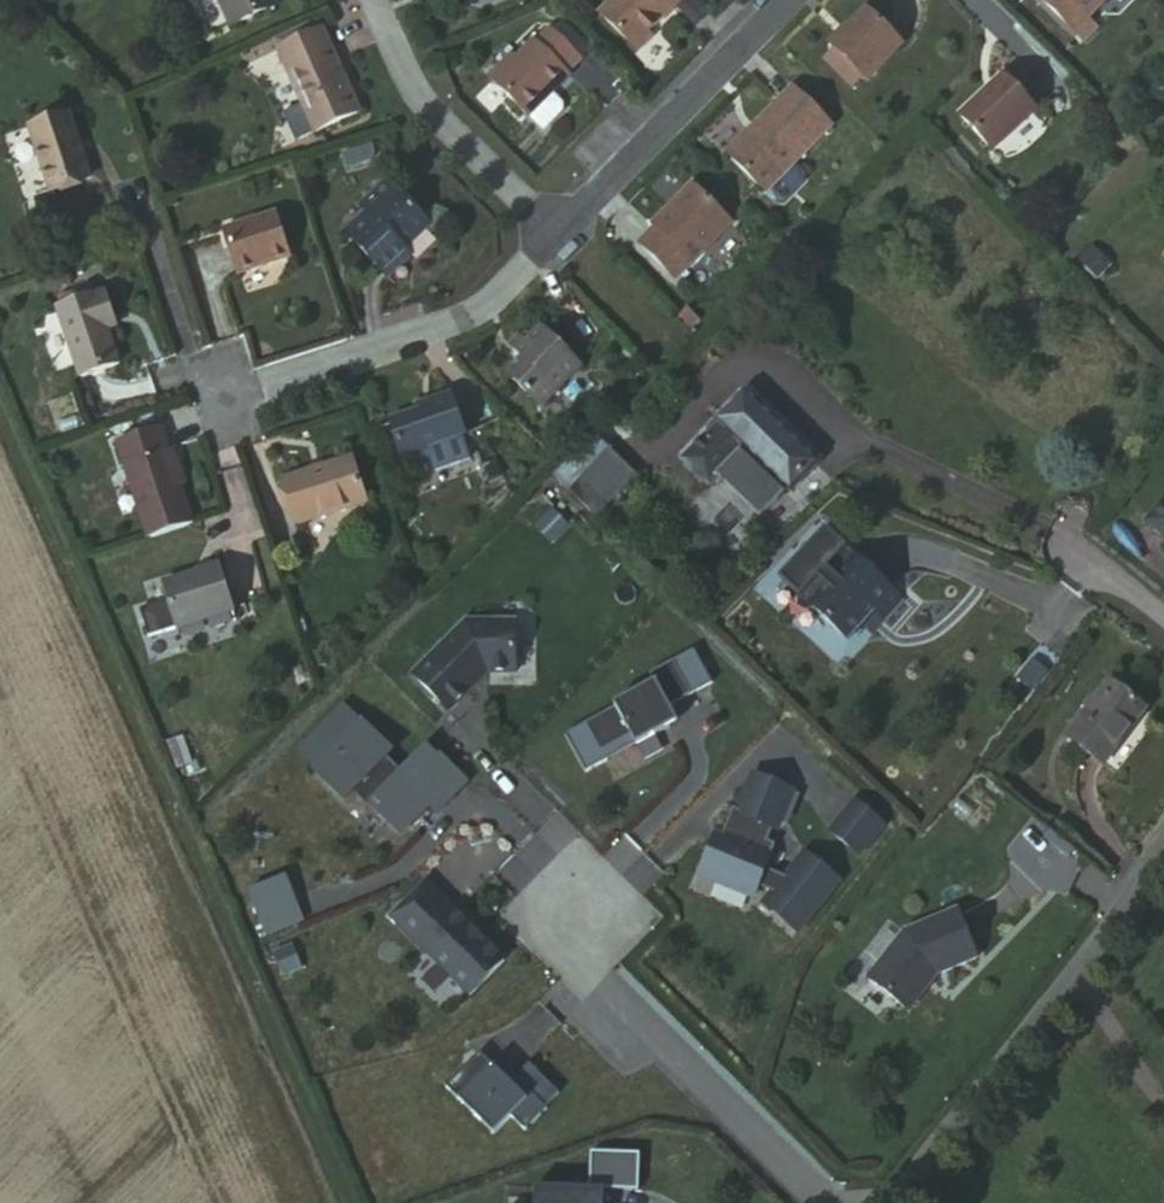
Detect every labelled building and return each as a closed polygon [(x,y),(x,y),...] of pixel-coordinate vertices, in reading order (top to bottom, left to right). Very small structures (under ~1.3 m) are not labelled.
[(226,34),(271,15),(265,0),(211,0),(226,34)] [(678,4),(674,0),(618,0),(590,28),(631,67),(645,52),(641,47),(681,6),(678,4)] [(976,21),(995,7),(990,0),(961,0),(976,21)] [(1110,0),(1040,0),(1036,4),(1071,39),(1110,0)] [(901,58),(864,20),(829,58),(833,63),(860,89),(864,95),(901,58)] [(274,58),(313,41),(308,30),(270,47),(274,58)] [(529,51),(490,91),(540,140),(559,120),(558,113),(547,102),(565,85),(562,82),(576,68),(545,38),(532,53),(529,51)] [(318,39),(313,41),(274,58),(270,61),(306,140),(352,118),(318,39)] [(860,89),(833,63),(823,73),(849,101),(860,89)] [(1031,121),(995,85),(953,129),(988,164),(1031,121)] [(752,142),(727,169),(760,202),(825,137),(787,97),(747,136),(752,142)] [(1095,118),(1082,102),(1071,114),(1083,128),(1095,118)] [(84,182),(65,115),(25,128),(44,193),(84,182)] [(865,144),(876,155),(889,142),(877,132),(865,144)] [(721,163),(727,169),(752,142),(747,136),(721,163)] [(424,230),(380,185),(358,211),(365,218),(341,243),(383,285),(407,261),(401,253),(424,230)] [(666,289),(723,232),(683,191),(642,233),(647,237),(631,253),(666,289)] [(285,263),(272,217),(217,235),(231,281),(285,263)] [(1152,260),(1163,273),(1163,250),(1152,260)] [(722,290),(729,297),(740,286),(733,277),(722,290)] [(108,365),(100,336),(95,326),(106,322),(100,299),(50,314),(67,378),(108,365)] [(95,326),(100,336),(109,332),(106,322),(95,326)] [(570,372),(532,332),(518,346),(511,340),(500,354),(511,366),(497,383),(527,414),(570,372)] [(458,442),(446,400),(423,407),(425,415),(386,428),(399,472),(421,463),(419,455),(458,442)] [(742,403),(679,467),(706,493),(713,486),(757,530),(782,505),(781,504),(784,501),(787,503),(815,475),(742,403)] [(106,448),(135,544),(181,530),(152,434),(106,448)] [(584,526),(623,485),(580,443),(540,485),(584,526)] [(355,515),(344,469),(277,489),(291,533),(355,515)] [(1143,530),(1163,549),(1163,505),(1143,530)] [(899,620),(831,553),(784,599),(841,656),(863,634),(860,629),(868,621),(883,636),(899,620)] [(224,615),(208,571),(153,590),(168,633),(224,615)] [(408,674),(445,707),(486,671),(514,670),(512,615),(466,616),(408,674)] [(582,723),(596,753),(673,716),(668,705),(689,694),(672,659),(651,669),(652,678),(610,698),(612,709),(582,723)] [(1103,697),(1057,749),(1091,778),(1136,724),(1103,697)] [(310,768),(341,796),(391,750),(359,718),(310,768)] [(750,772),(732,812),(781,835),(798,791),(750,772)] [(826,832),(858,859),(886,826),(853,799),(826,832)] [(710,829),(696,876),(753,899),(771,854),(710,829)] [(262,937),(303,925),(289,879),(248,891),(262,937)] [(386,916),(469,994),(505,961),(425,880),(386,916)] [(965,974),(947,923),(898,943),(856,988),(896,1022),(915,1000),(911,997),(916,991),(919,995),(925,988),(965,974)] [(513,1116),(526,1129),(562,1093),(530,1060),(509,1081),(481,1052),(447,1085),(495,1134),(513,1116)]
